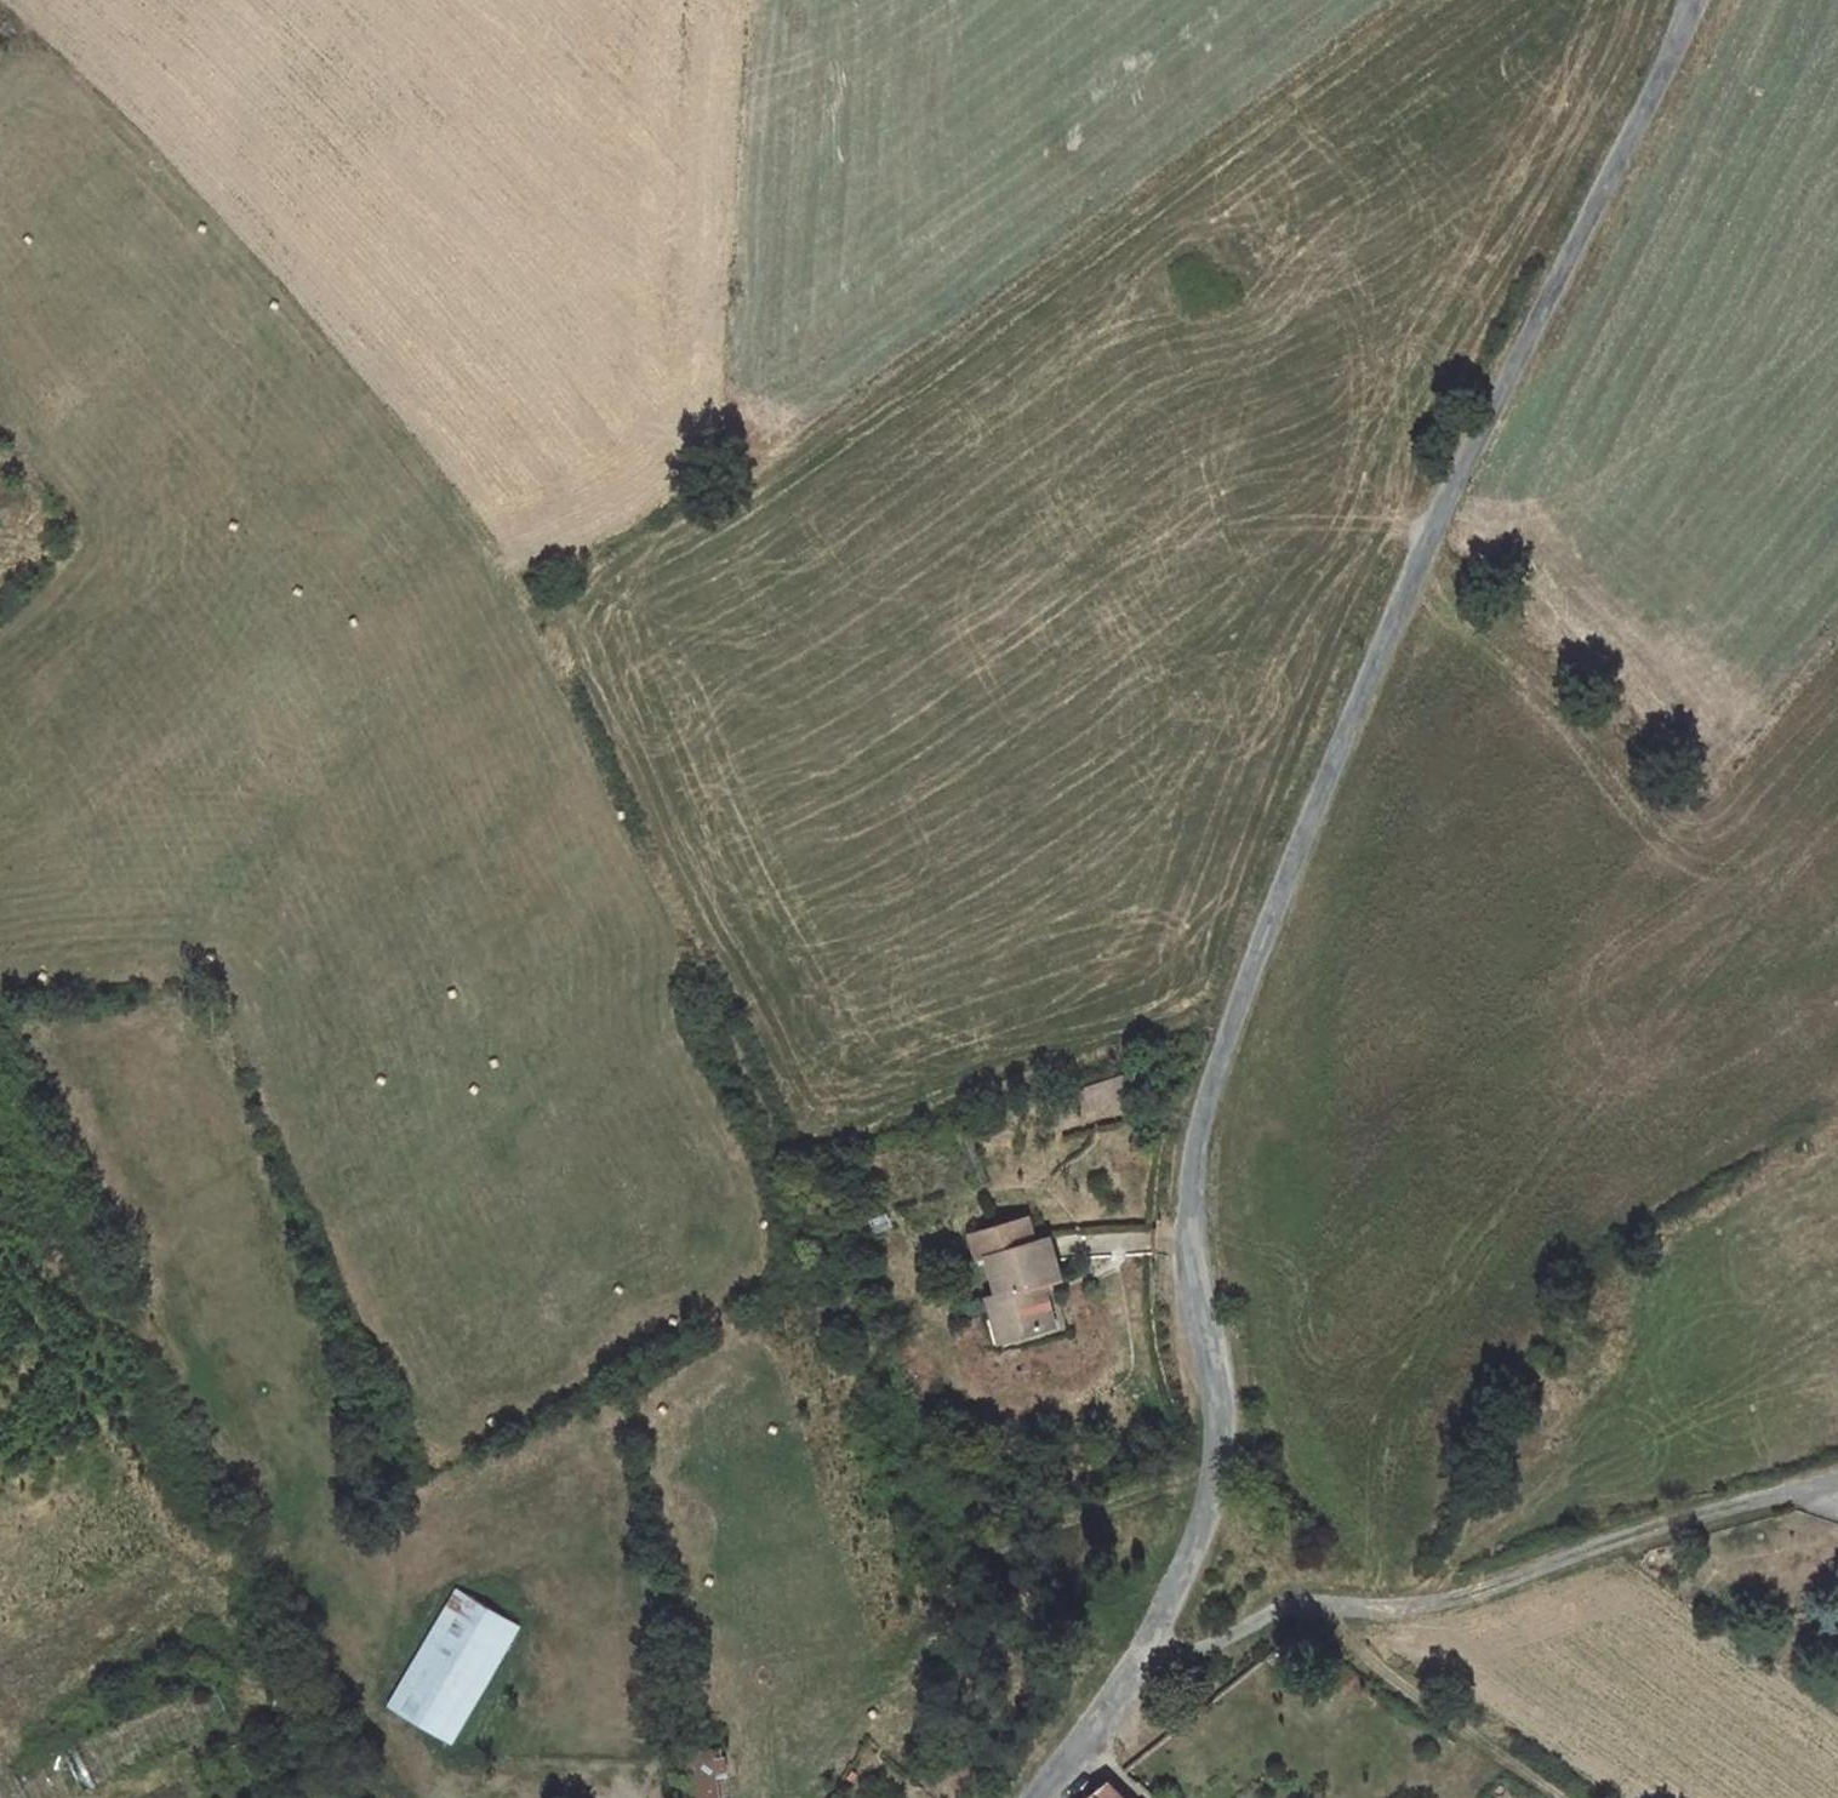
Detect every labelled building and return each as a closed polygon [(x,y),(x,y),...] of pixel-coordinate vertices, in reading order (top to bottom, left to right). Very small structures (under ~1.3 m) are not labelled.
[(1155,1061),(1099,1079),(1104,1097),(1159,1080),(1155,1061)] [(993,1240),(1004,1278),(1014,1322),(1057,1312),(1050,1267),(1065,1264),(1056,1225),(1042,1226),(1036,1206),(977,1219),(983,1242),(993,1240)] [(1002,1324),(1014,1322),(1004,1278),(993,1281),(1002,1324)] [(386,1709),(454,1746),(522,1625),(453,1587),(386,1709)] [(692,1797),(729,1797),(725,1750),(688,1753),(692,1797)] [(1112,1782),(1092,1797),(1129,1797),(1112,1782)]
